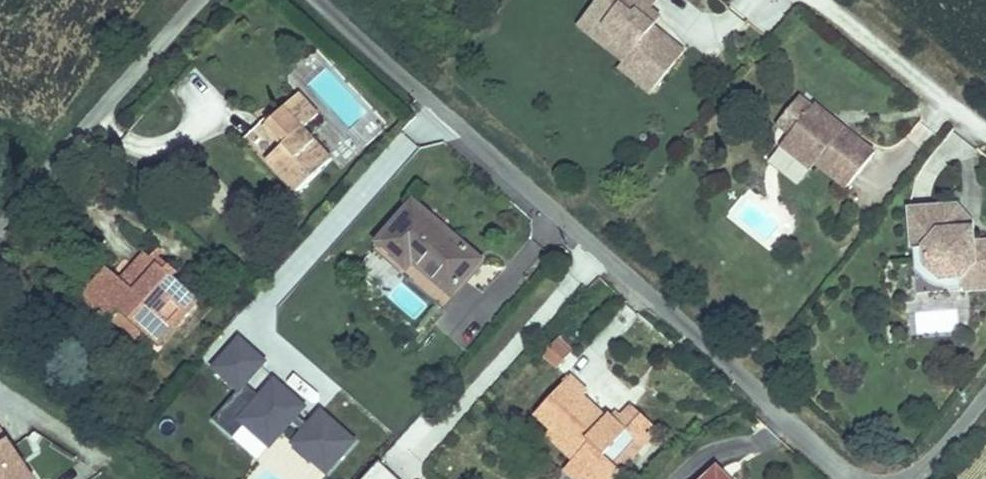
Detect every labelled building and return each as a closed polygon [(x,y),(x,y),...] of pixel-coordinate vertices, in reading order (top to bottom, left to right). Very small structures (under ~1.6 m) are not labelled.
[(640,1),(641,0),(599,0),(588,13),(616,36),(610,43),(628,57),(624,62),(655,88),(684,52),(653,27),(643,19),(650,10),(640,1)] [(658,0),(641,0),(640,1),(650,10),(658,0)] [(653,27),(660,18),(650,10),(643,19),(653,27)] [(616,36),(588,13),(578,26),(624,62),(628,57),(610,43),(616,36)] [(655,88),(624,62),(619,68),(651,93),(655,88)] [(333,160),(304,129),(319,115),(299,94),(265,127),(261,123),(241,141),(292,197),(333,160)] [(790,136),(812,107),(801,98),(778,126),(790,136)] [(875,153),(843,128),(840,132),(828,122),(831,118),(814,105),(790,136),(786,141),(816,164),(847,188),(875,153)] [(843,128),(831,118),(828,122),(840,132),(843,128)] [(816,164),(786,141),(781,147),(811,171),(816,164)] [(421,263),(419,266),(452,294),(481,261),(414,203),(379,243),(408,268),(414,261),(416,259),(421,263)] [(972,224),(957,207),(939,209),(941,226),(960,224),(961,231),(972,229),(972,224)] [(973,244),(972,229),(961,231),(960,224),(941,226),(939,209),(911,211),(914,259),(927,258),(927,268),(941,279),(960,278),(961,290),(985,288),(985,243),(973,244)] [(181,285),(147,254),(135,267),(138,270),(169,298),(181,285)] [(961,290),(960,278),(941,279),(927,268),(927,258),(914,259),(916,273),(921,277),(925,282),(928,284),(935,287),(937,288),(942,289),(949,291),(961,290)] [(125,284),(138,270),(135,267),(122,281),(125,284)] [(95,289),(111,272),(108,269),(81,299),(92,309),(103,296),(95,289)] [(109,324),(114,319),(120,311),(144,332),(158,345),(198,300),(181,285),(169,298),(138,270),(125,284),(122,281),(111,272),(95,289),(103,296),(92,309),(109,324)] [(144,332),(120,311),(114,319),(137,340),(144,332)] [(238,391),(213,421),(233,439),(244,426),(270,448),(292,422),(303,432),(292,444),(326,474),(355,441),(321,411),(307,425),(297,415),(304,407),(286,390),(281,396),(269,386),(259,397),(246,385),(265,362),(239,339),(213,369),(238,391)] [(571,353),(558,340),(544,355),(559,368),(571,353)] [(657,427),(633,405),(623,416),(617,422),(608,413),(605,417),(583,396),(587,392),(570,377),(536,415),(552,429),(547,434),(574,459),(566,469),(577,478),(617,478),(624,471),(620,468),(657,427)] [(108,405),(113,399),(103,392),(99,398),(108,405)] [(623,416),(614,407),(608,413),(617,422),(623,416)] [(2,422),(0,423),(0,478),(40,478),(2,422)] [(718,469),(707,478),(727,478),(718,469)]
